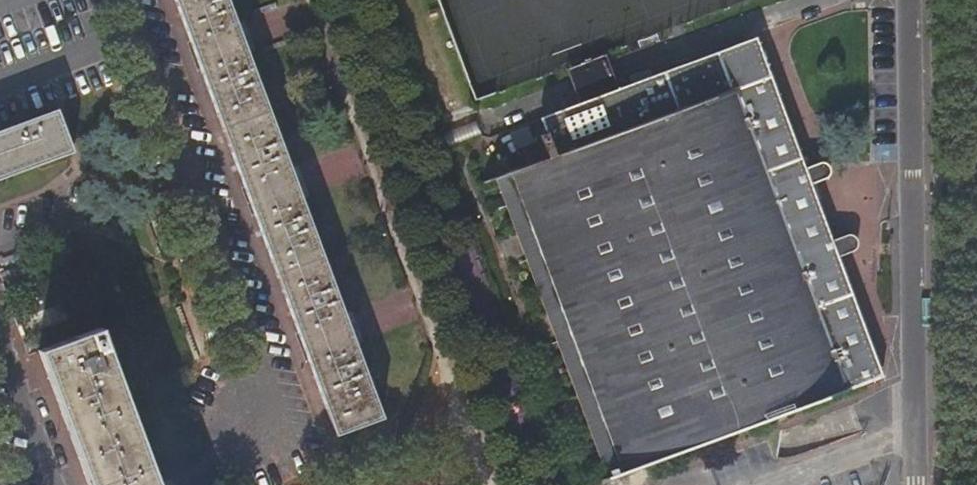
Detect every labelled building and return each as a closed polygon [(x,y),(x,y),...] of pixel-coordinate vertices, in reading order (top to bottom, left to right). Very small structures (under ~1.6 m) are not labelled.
[(382,417),(359,354),(229,5),(227,0),(174,0),(177,7),(218,119),(336,434),(382,417)] [(634,89),(622,94),(591,105),(583,108),(543,122),(547,131),(540,134),(549,156),(496,176),(607,478),(881,376),(876,360),(871,361),(833,258),(854,250),(856,249),(858,248),(859,246),(859,243),(859,239),(856,235),(854,234),(852,233),(848,233),(826,240),(806,186),(828,178),(829,177),(831,176),(832,174),(832,169),(832,167),(829,163),(828,162),(825,161),(821,161),(800,168),(754,45),(656,81),(652,67),(629,75),(634,89)] [(591,105),(622,94),(607,52),(568,66),(583,108),(591,105)] [(56,109),(0,129),(0,177),(71,151),(63,126),(56,109)] [(80,278),(7,304),(12,318),(24,313),(88,484),(156,484),(80,278)]
